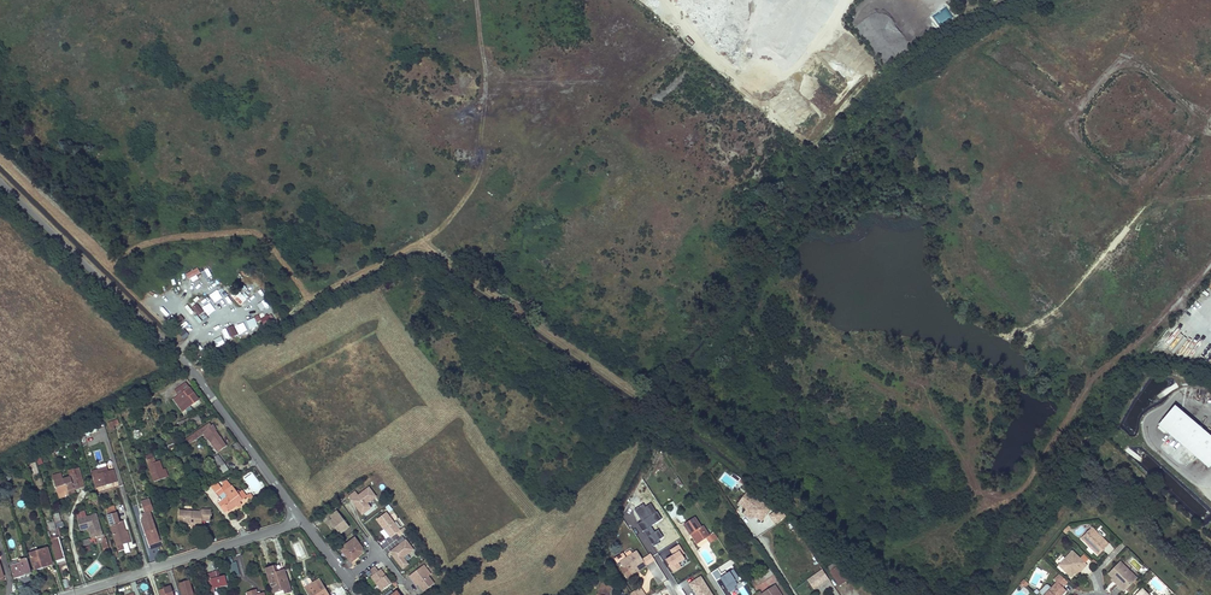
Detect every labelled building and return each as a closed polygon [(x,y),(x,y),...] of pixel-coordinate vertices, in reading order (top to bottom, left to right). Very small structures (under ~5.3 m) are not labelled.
[(846,82),(834,63),(825,68),(833,82),(837,80),(840,85),(846,82)] [(240,305),(248,297),(239,287),(230,295),(240,305)] [(264,310),(271,305),(267,300),(261,304),(264,310)] [(164,316),(171,310),(165,303),(158,309),(164,316)] [(185,307),(191,314),(194,312),(188,304),(185,307)] [(212,304),(204,309),(209,317),(217,312),(212,304)] [(192,309),(199,316),(203,312),(197,305),(192,309)] [(202,320),(196,313),(193,316),(200,323),(202,320)] [(267,314),(261,319),(265,325),(271,320),(267,314)] [(172,323),(176,327),(184,320),(180,316),(172,323)] [(246,321),(250,329),(258,325),(254,317),(246,321)] [(1173,322),(1181,332),(1187,326),(1179,317),(1173,322)] [(237,331),(246,328),(242,319),(234,323),(237,331)] [(232,326),(227,329),(231,338),(237,335),(232,326)] [(180,335),(184,339),(189,334),(185,330),(180,335)] [(189,389),(178,397),(182,402),(178,406),(183,412),(198,401),(189,389)] [(1159,426),(1167,432),(1169,430),(1210,465),(1210,464),(1210,436),(1177,406),(1159,426)] [(118,421),(109,423),(111,431),(115,430),(114,426),(119,424),(118,421)] [(92,424),(82,429),(86,435),(95,431),(92,424)] [(209,424),(191,436),(195,440),(204,434),(217,452),(226,446),(212,426),(211,426),(209,424)] [(236,442),(232,445),(238,452),(240,451),(249,463),(251,462),(236,442)] [(154,456),(146,459),(154,481),(166,477),(163,469),(160,459),(156,461),(154,456)] [(217,456),(214,458),(218,464),(216,466),(218,469),(218,468),(222,474),(228,470),(225,464),(224,465),(217,456)] [(107,468),(92,472),(96,487),(105,485),(106,487),(110,486),(109,484),(116,482),(113,471),(108,472),(107,468)] [(79,469),(74,471),(79,489),(84,488),(79,469)] [(54,482),(57,494),(65,492),(74,489),(74,491),(79,489),(74,471),(68,472),(70,478),(63,480),(54,482)] [(63,480),(61,473),(52,476),(54,482),(63,480)] [(227,481),(223,483),(226,487),(217,494),(221,499),(219,501),(221,503),(218,504),(222,509),(226,506),(228,509),(230,511),(237,505),(238,506),(241,505),(239,502),(247,497),(242,490),(238,493),(236,490),(231,487),(227,481)] [(362,515),(372,507),(368,502),(377,496),(369,485),(358,494),(355,490),(348,495),(362,515)] [(740,502),(744,505),(754,493),(749,490),(740,502)] [(762,520),(772,508),(754,493),(744,505),(747,507),(753,513),(755,511),(758,513),(757,515),(762,520)] [(149,499),(141,501),(145,513),(142,515),(143,520),(141,521),(149,543),(159,539),(150,512),(153,511),(149,499)] [(643,528),(661,521),(654,502),(645,505),(645,504),(636,508),(642,522),(641,522),(643,528)] [(769,511),(775,520),(786,514),(783,509),(779,506),(769,511)] [(747,507),(744,512),(750,517),(757,515),(758,513),(755,511),(753,513),(747,507)] [(201,512),(178,510),(178,517),(183,518),(183,522),(189,523),(190,526),(200,527),(201,521),(201,517),(204,517),(204,519),(209,520),(210,510),(202,510),(201,512)] [(337,511),(331,516),(333,519),(335,521),(333,522),(341,533),(349,527),(337,511)] [(56,527),(63,525),(60,512),(53,514),(56,527)] [(397,532),(400,536),(402,535),(407,531),(404,527),(400,530),(386,512),(377,519),(391,537),(397,532)] [(117,513),(108,516),(118,551),(124,549),(122,544),(127,543),(124,533),(126,532),(123,521),(119,522),(117,513)] [(77,520),(80,531),(86,528),(88,528),(89,531),(92,539),(102,536),(95,514),(77,520)] [(698,543),(706,538),(709,536),(703,527),(701,528),(694,518),(684,525),(690,535),(691,534),(692,533),(698,543)] [(369,529),(374,526),(370,519),(365,523),(369,529)] [(1090,534),(1085,539),(1098,553),(1109,541),(1091,524),(1086,530),(1090,534)] [(650,536),(656,542),(664,535),(659,529),(650,536)] [(1090,534),(1086,530),(1081,535),(1085,539),(1090,534)] [(691,534),(690,535),(696,544),(698,543),(692,533),(691,534)] [(706,538),(710,543),(718,538),(714,533),(709,536),(706,538)] [(400,544),(390,552),(403,568),(409,564),(404,557),(409,554),(405,549),(410,545),(406,539),(406,540),(402,535),(397,539),(400,544)] [(352,562),(367,550),(354,536),(340,548),(352,562)] [(106,537),(100,539),(104,550),(110,548),(106,537)] [(58,538),(49,540),(49,542),(57,565),(66,562),(58,538)] [(297,542),(291,545),(297,561),(303,558),(297,542)] [(682,567),(679,562),(687,557),(679,544),(662,554),(673,572),(682,567)] [(410,545),(405,549),(409,554),(414,549),(410,545)] [(48,548),(30,553),(35,568),(42,566),(42,567),(52,564),(48,548)] [(630,570),(644,561),(637,550),(626,557),(620,561),(622,565),(624,567),(621,569),(626,577),(632,574),(630,570)] [(1084,567),(1088,563),(1073,550),(1061,562),(1068,570),(1067,571),(1072,575),(1076,572),(1076,569),(1078,567),(1079,568),(1082,565),(1084,567)] [(622,565),(620,561),(626,557),(623,552),(614,557),(619,566),(622,565)] [(22,562),(10,566),(14,579),(32,574),(27,558),(21,560),(22,562)] [(644,561),(630,570),(632,574),(646,565),(644,561)] [(835,561),(827,566),(839,585),(847,580),(841,570),(837,564),(835,561)] [(1122,561),(1109,573),(1113,577),(1116,580),(1118,578),(1121,581),(1120,582),(1126,588),(1135,578),(1127,570),(1129,568),(1122,561)] [(228,564),(231,577),(240,575),(236,562),(228,564)] [(1068,570),(1061,562),(1060,563),(1067,571),(1068,570)] [(424,565),(422,567),(429,576),(431,574),(424,565)] [(371,577),(382,591),(392,584),(381,569),(379,571),(375,566),(369,570),(373,575),(371,577)] [(275,567),(266,569),(274,593),(290,588),(284,570),(277,573),(275,567)] [(422,567),(410,576),(413,580),(415,579),(419,584),(424,592),(435,584),(429,576),(422,567)] [(813,587),(827,577),(821,568),(807,577),(813,587)] [(1061,573),(1056,579),(1058,581),(1053,587),(1045,594),(1063,594),(1067,590),(1064,587),(1069,582),(1061,573)] [(697,594),(714,594),(703,574),(689,582),(697,594)] [(217,578),(211,580),(214,588),(226,584),(224,576),(217,578)] [(1116,580),(1113,577),(1112,578),(1124,590),(1126,588),(1120,582),(1121,581),(1118,578),(1116,580)] [(305,588),(309,594),(328,594),(327,594),(326,594),(321,587),(322,586),(318,580),(305,588)] [(180,583),(183,594),(193,594),(189,581),(180,583)] [(1045,594),(1053,587),(1050,585),(1048,585),(1043,590),(1043,593),(1045,594)] [(159,594),(173,594),(171,586),(158,590),(159,594)] [(645,594),(640,586),(633,591),(636,594),(644,594),(645,594)] [(764,594),(780,594),(775,587),(764,594)]
